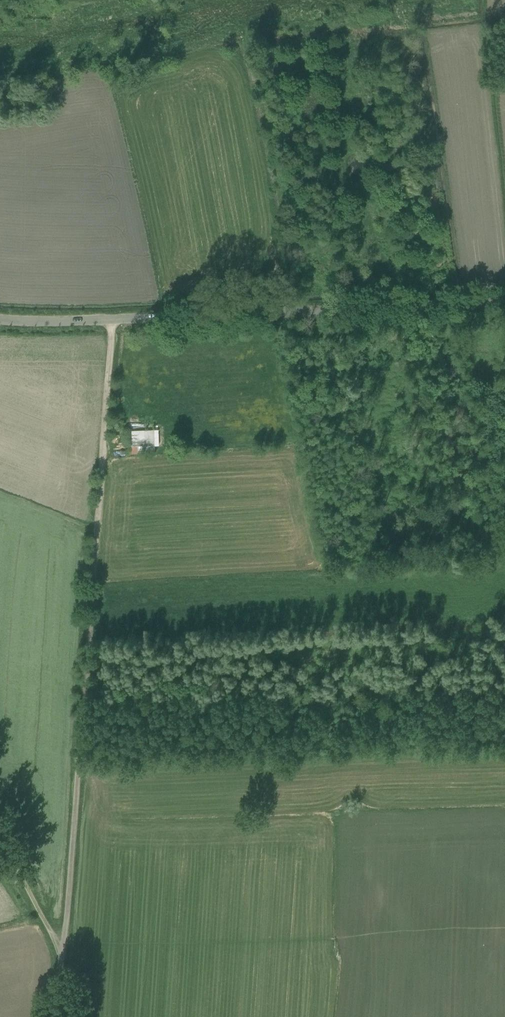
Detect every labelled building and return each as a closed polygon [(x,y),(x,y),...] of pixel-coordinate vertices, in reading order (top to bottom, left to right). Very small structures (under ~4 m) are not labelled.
[(147,438),(147,430),(121,429),(121,437),(147,438)]
